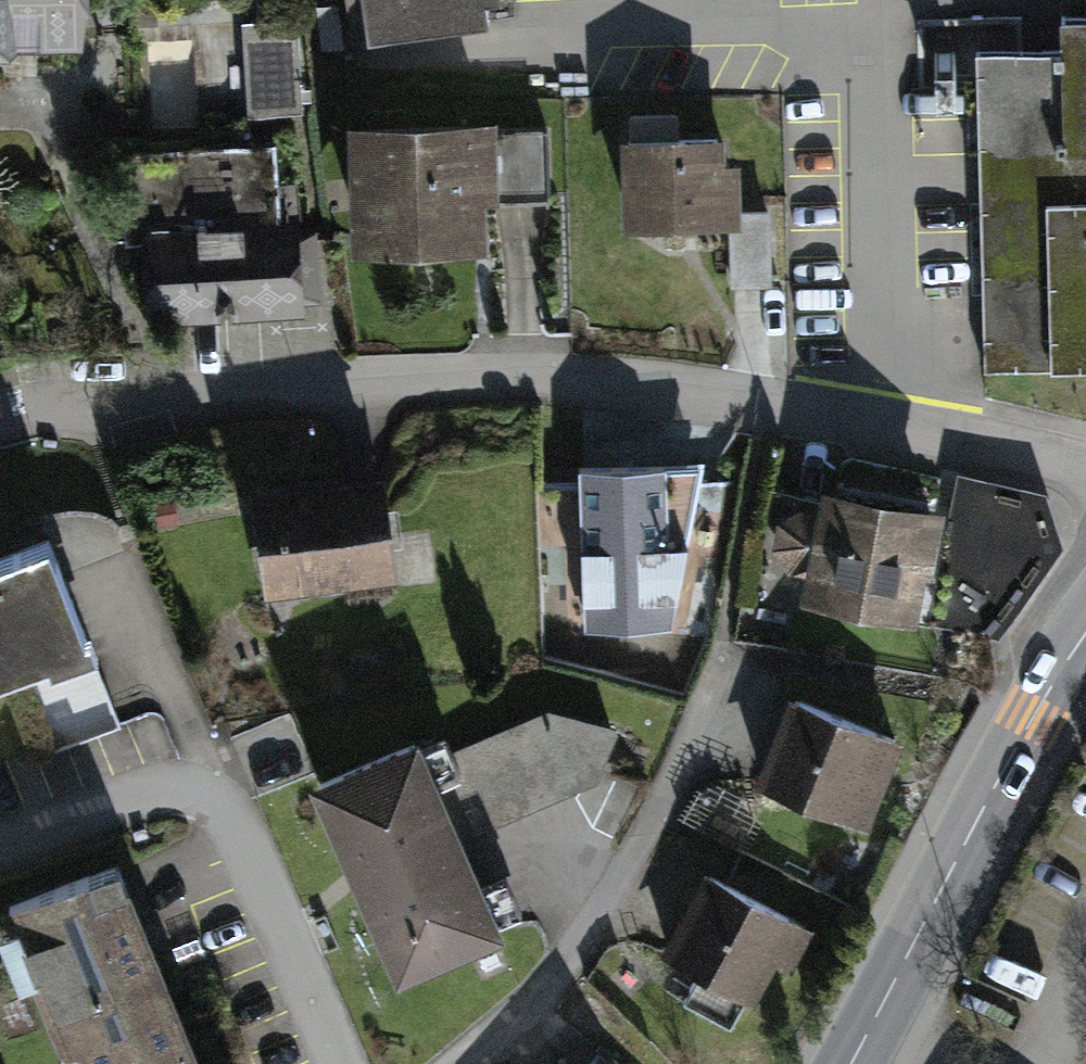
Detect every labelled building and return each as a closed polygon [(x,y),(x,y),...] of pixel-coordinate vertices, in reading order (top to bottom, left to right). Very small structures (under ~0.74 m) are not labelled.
[(95,52),(94,0),(0,0),(0,53),(95,52)] [(376,46),(514,29),(511,0),(372,0),(376,46)] [(308,14),(215,18),(219,109),(312,105),(308,14)] [(1026,24),(926,25),(925,94),(985,93),(990,379),(1085,376),(1085,18),(1068,19),(1069,53),(1027,53),(1026,24)] [(503,120),(355,125),(359,260),(498,257),(497,207),(549,206),(547,136),(503,138),(503,120)] [(742,123),(626,128),(630,230),(730,226),(732,287),(777,286),(774,215),(746,217),(742,123)] [(148,327),(307,320),(302,227),(285,228),(281,149),(122,156),(127,254),(145,253),(148,327)] [(682,610),(698,480),(595,467),(580,580),(563,577),(558,619),(607,625),(610,601),(682,610)] [(1052,495),(963,477),(956,511),(932,635),(1005,649),(1073,553),(1052,495)] [(390,478),(259,492),(272,602),(402,588),(390,478)] [(956,511),(832,488),(809,612),(932,635),(956,511)] [(40,519),(0,536),(0,661),(85,625),(40,519)] [(861,811),(894,721),(790,683),(757,774),(861,811)] [(312,766),(395,959),(502,914),(419,720),(312,766)] [(572,790),(610,790),(610,726),(493,725),(493,772),(572,773),(572,790)] [(65,992),(89,1053),(185,1016),(113,834),(5,876),(52,997),(65,992)] [(751,984),(798,892),(707,847),(660,938),(751,984)] [(94,1063),(204,1063),(185,1016),(89,1053),(94,1063)] [(570,1055),(561,1063),(579,1063),(570,1055)]
